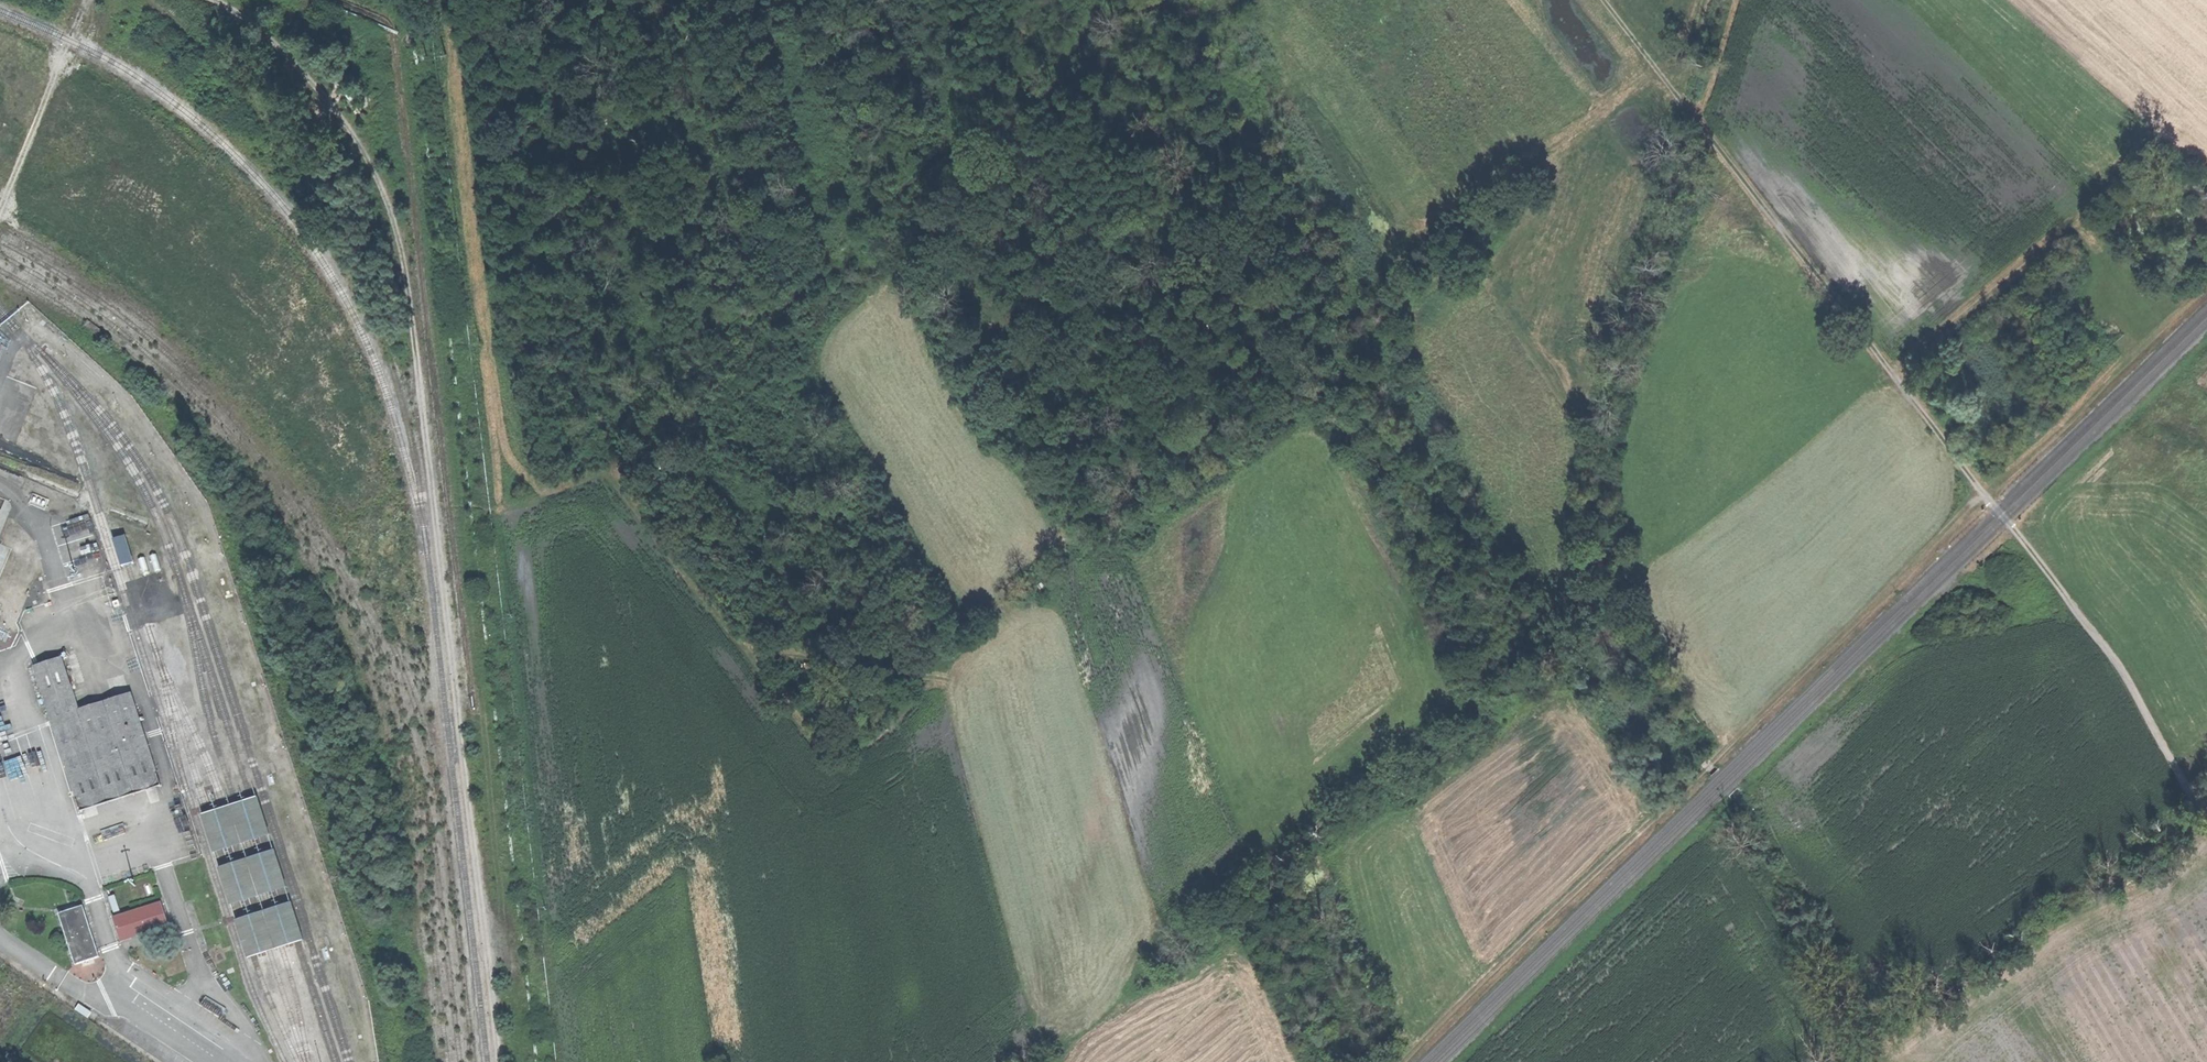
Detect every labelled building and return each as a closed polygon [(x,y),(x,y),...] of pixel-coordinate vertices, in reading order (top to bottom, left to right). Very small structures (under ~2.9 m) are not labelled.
[(78,534),(87,549),(102,540),(92,525),(78,534)] [(127,565),(134,562),(125,536),(112,540),(121,567),(127,565)] [(80,812),(161,786),(130,692),(79,709),(62,656),(33,666),(80,812)] [(100,956),(83,902),(59,910),(76,964),(100,956)] [(161,902),(111,918),(118,941),(168,926),(161,902)]
